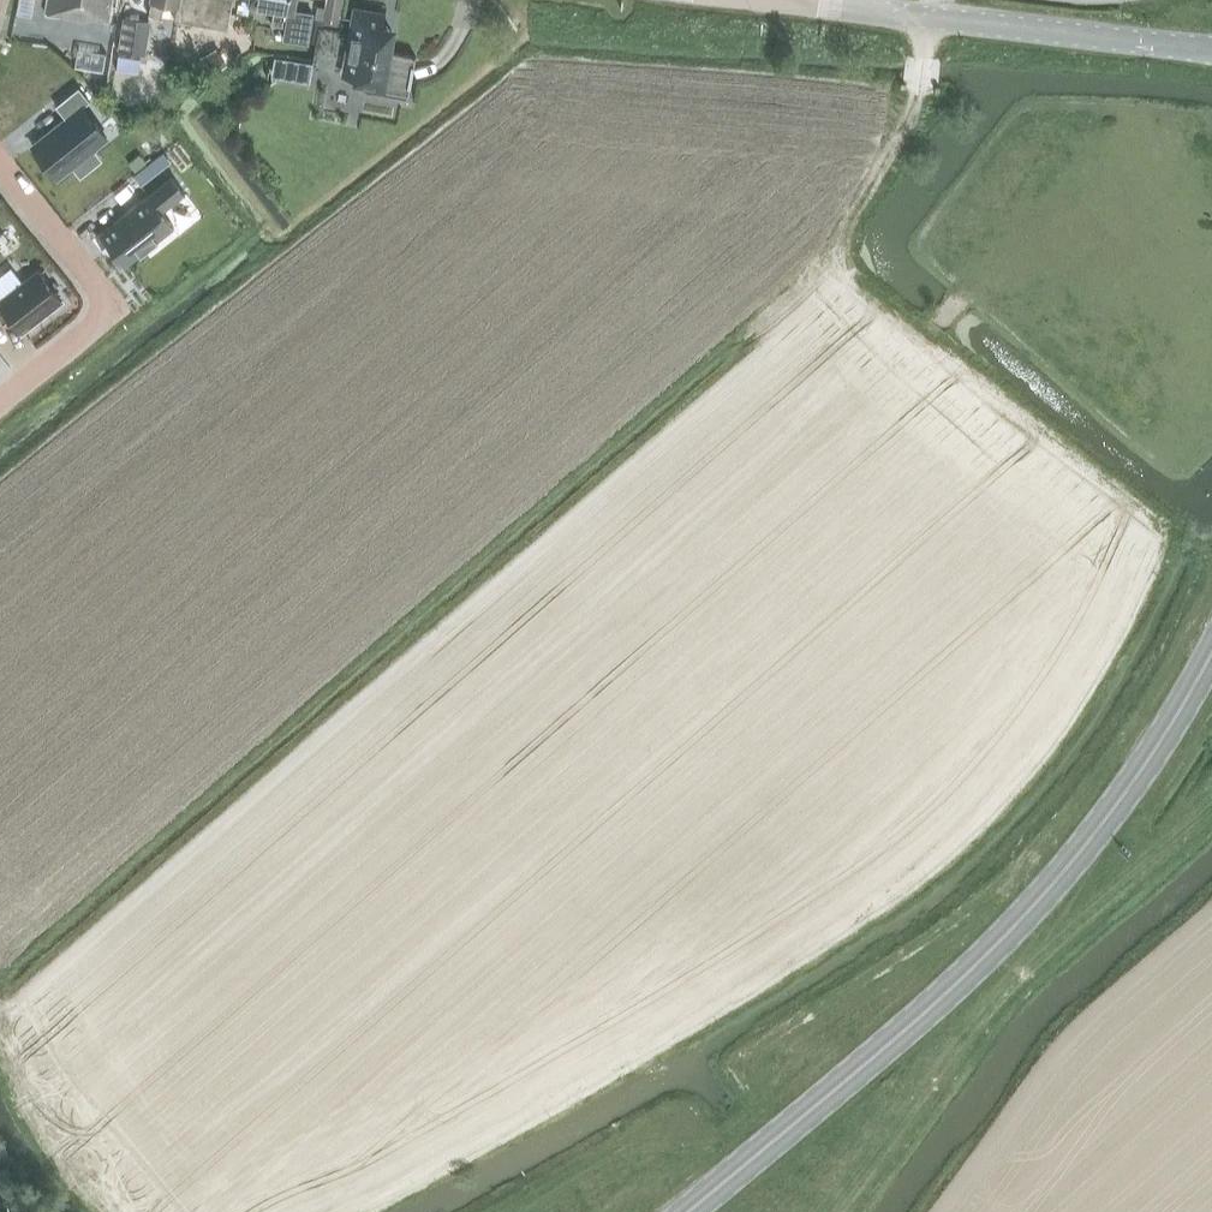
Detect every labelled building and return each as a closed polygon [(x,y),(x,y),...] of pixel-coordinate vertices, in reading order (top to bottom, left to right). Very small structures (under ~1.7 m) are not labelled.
[(45,13),(89,20),(90,17),(108,19),(111,0),(47,0),(45,13)] [(233,0),(151,0),(148,16),(161,18),(164,1),(177,3),(174,20),(228,29),(233,0)] [(314,12),(294,9),(295,0),(250,0),(249,5),(274,9),(271,24),(284,26),(282,40),(308,44),(314,12)] [(342,0),(327,0),(324,20),(338,22),(342,0)] [(381,33),(382,28),(384,16),(356,11),(345,75),(356,77),(355,84),(365,86),(364,92),(407,100),(415,54),(388,49),(390,35),(381,33)] [(151,19),(123,14),(117,49),(146,53),(151,19)] [(150,47),(147,67),(166,70),(168,50),(150,47)] [(195,66),(197,51),(174,47),(172,62),(195,66)] [(271,76),(287,79),(291,60),(274,57),(271,76)] [(71,166),(93,148),(106,137),(82,107),(89,100),(78,87),(55,105),(66,118),(32,146),(57,177),(71,166)] [(168,161),(162,152),(147,164),(153,173),(168,161)] [(164,210),(186,192),(172,174),(100,231),(127,264),(176,225),(164,210)] [(21,331),(60,299),(37,269),(0,298),(0,304),(21,331)] [(11,1184),(7,1166),(0,1167),(0,1186),(11,1184)] [(9,1211),(24,1207),(22,1198),(6,1201),(9,1211)]
